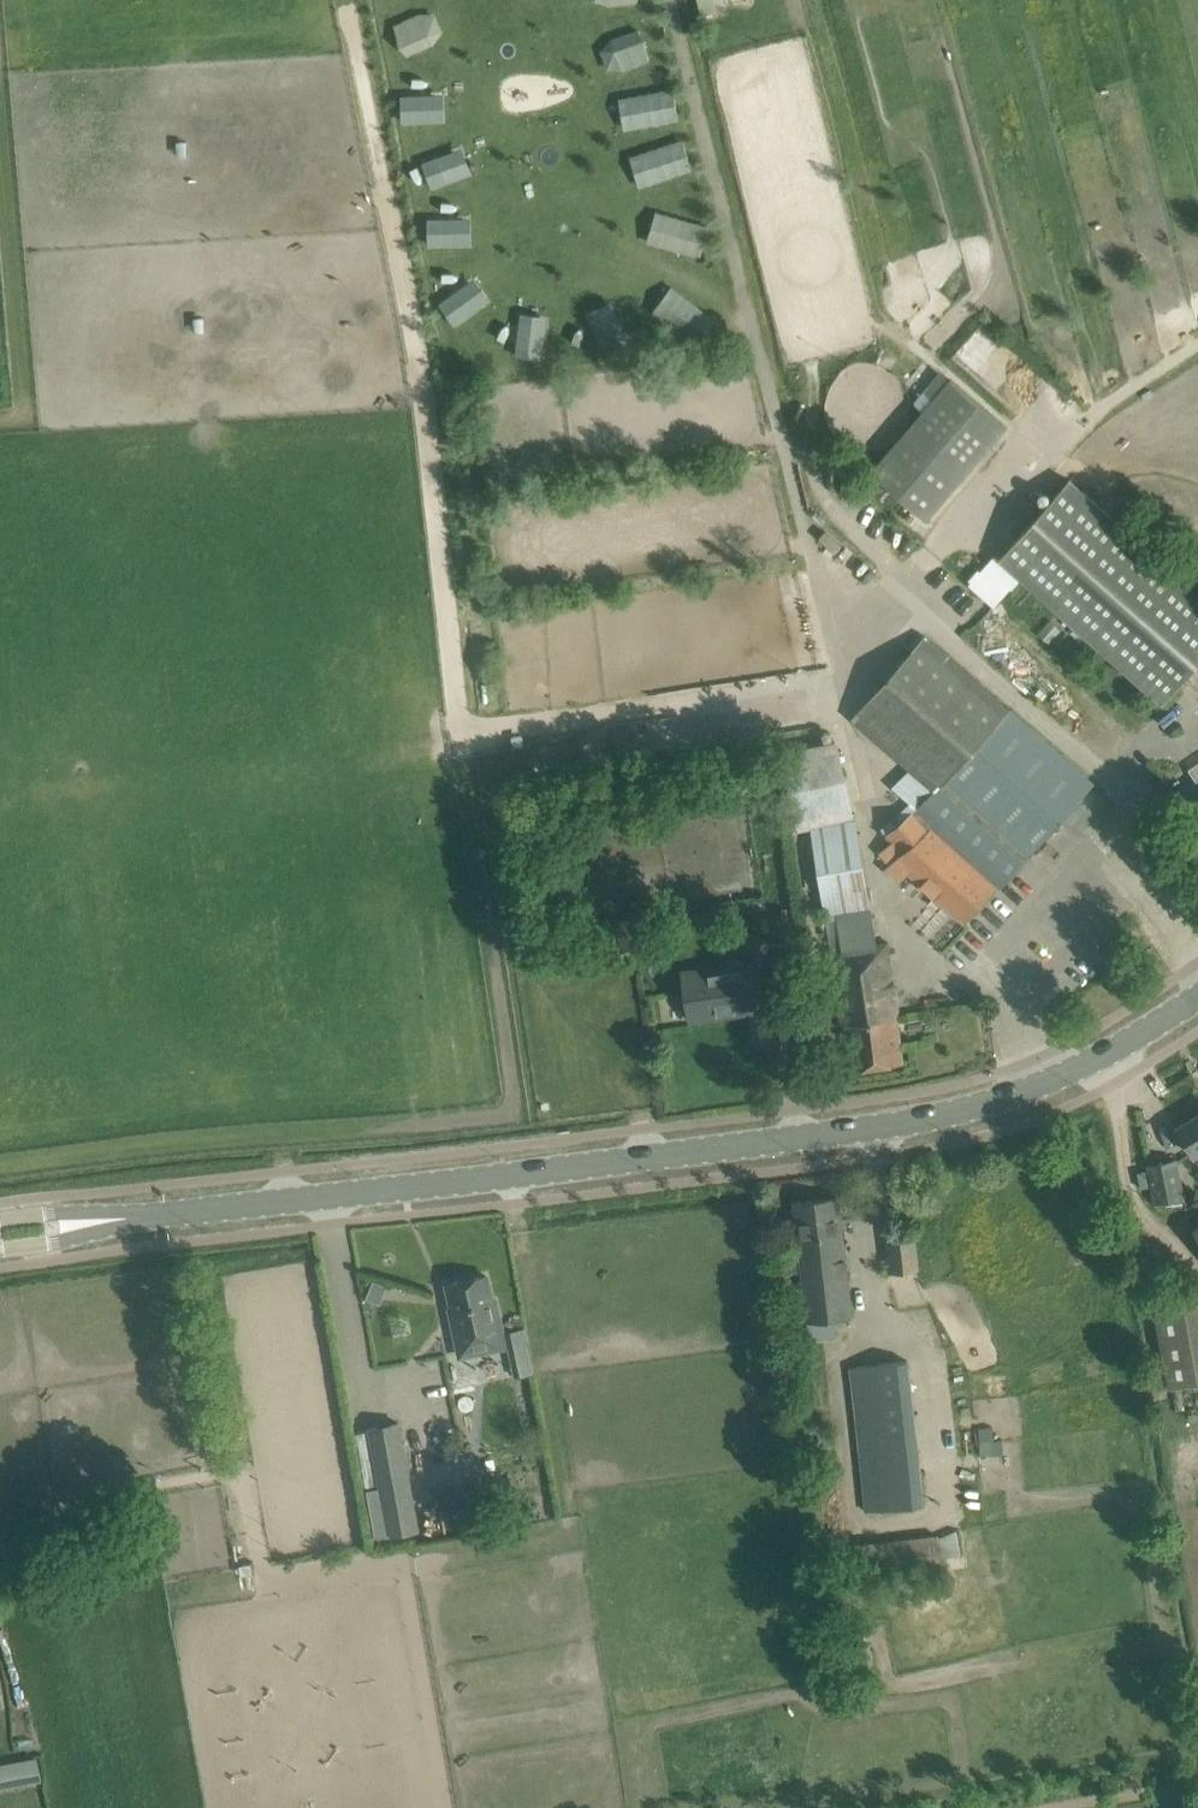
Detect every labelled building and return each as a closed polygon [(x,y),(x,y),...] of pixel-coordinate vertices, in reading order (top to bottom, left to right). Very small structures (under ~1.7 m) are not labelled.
[(594,5),(613,8),(637,5),(636,0),(594,0),(594,5)] [(704,13),(719,10),(718,0),(701,0),(704,13)] [(418,16),(392,27),(406,60),(433,47),(441,33),(435,17),(418,16)] [(611,40),(601,52),(608,72),(623,72),(649,63),(637,33),(611,40)] [(674,95),(620,104),(623,133),(679,126),(674,95)] [(444,97),(401,99),(402,127),(445,125),(444,97)] [(681,146),(630,161),(639,191),(691,173),(681,146)] [(459,151),(420,167),(431,193),(470,177),(459,151)] [(710,233),(655,217),(647,247),(701,263),(710,233)] [(470,221),(427,222),(428,249),(471,248),(470,221)] [(473,279),(437,305),(455,329),(490,303),(473,279)] [(673,293),(654,317),(690,346),(709,322),(673,293)] [(611,306),(584,317),(600,355),(627,343),(611,306)] [(521,319),(513,360),(540,365),(547,324),(521,319)] [(947,388),(870,482),(928,529),(1005,435),(947,388)] [(998,559),(1162,704),(1197,663),(1197,594),(1068,480),(998,559)] [(1023,862),(1092,783),(924,636),(851,718),(933,794),(886,835),(892,841),(880,851),(890,863),(885,868),(902,878),(910,871),(964,923),(998,887),(999,888),(1023,862)] [(838,732),(782,744),(799,824),(855,812),(838,732)] [(1180,794),(1194,813),(1197,811),(1197,786),(1196,787),(1192,781),(1178,790),(1180,794)] [(812,827),(842,1025),(846,1024),(897,1016),(899,1016),(888,945),(878,946),(854,817),(812,827)] [(786,907),(776,908),(777,920),(787,919),(787,914),(786,907)] [(683,973),(686,997),(690,1021),(765,1009),(757,961),(683,973)] [(904,1063),(897,1016),(846,1024),(853,1070),(904,1063)] [(1177,1127),(1194,1156),(1197,1153),(1197,1114),(1177,1127)] [(1156,1203),(1186,1198),(1178,1159),(1149,1165),(1156,1203)] [(794,1202),(797,1226),(809,1338),(836,1335),(834,1319),(852,1317),(840,1222),(838,1198),(794,1202)] [(889,1273),(919,1270),(914,1227),(884,1230),(889,1273)] [(485,1275),(448,1283),(453,1308),(451,1309),(461,1355),(504,1345),(494,1299),(491,1300),(485,1275)] [(1197,1382),(1197,1301),(1162,1307),(1174,1386),(1197,1382)] [(524,1328),(506,1331),(515,1376),(532,1373),(525,1340),(526,1339),(524,1328)] [(916,1432),(908,1359),(849,1366),(857,1438),(916,1432)] [(420,1530),(412,1483),(401,1421),(369,1427),(380,1489),(369,1491),(378,1538),(420,1530)] [(0,1763),(0,1788),(41,1781),(36,1757),(0,1763)]
